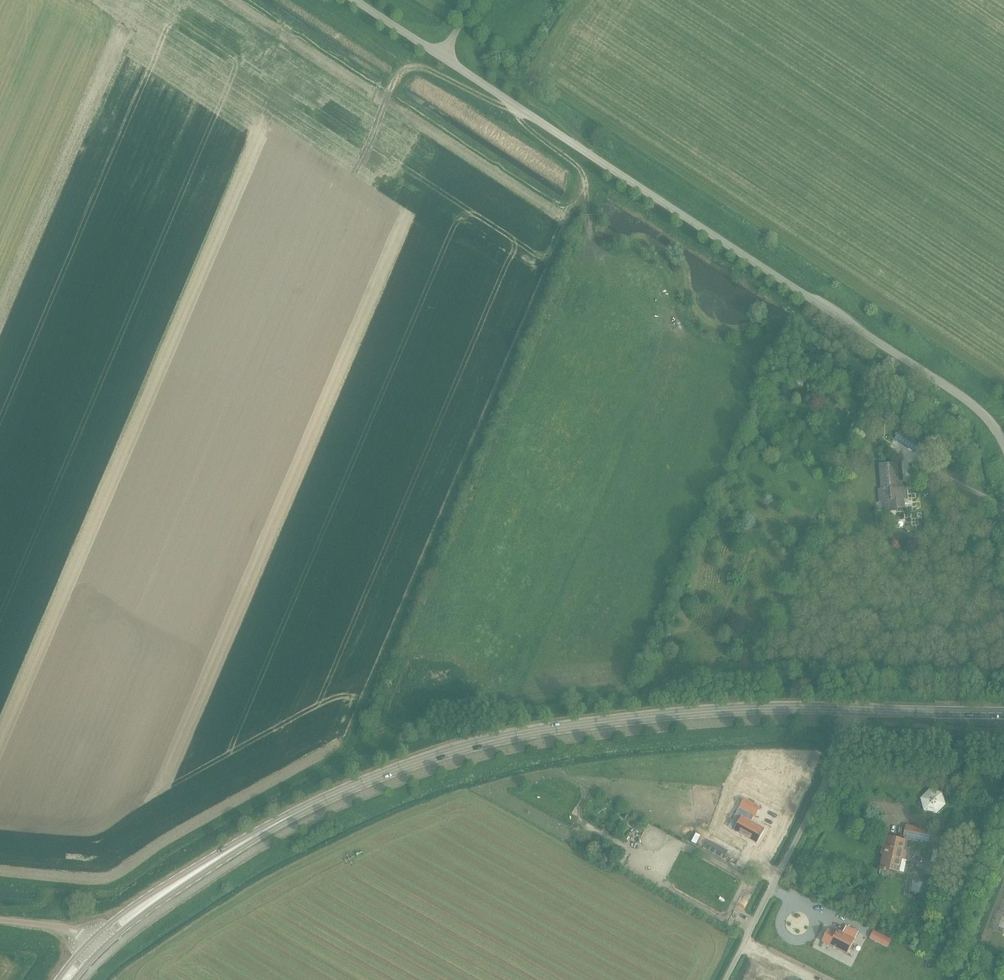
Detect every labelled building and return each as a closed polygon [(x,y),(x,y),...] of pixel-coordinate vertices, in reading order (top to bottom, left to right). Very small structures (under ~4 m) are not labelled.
[(799,368),(792,380),(802,386),(809,373),(799,368)] [(840,386),(849,392),(853,386),(844,379),(840,386)] [(877,409),(891,418),(898,407),(883,398),(877,409)] [(915,451),(920,444),(920,443),(900,430),(894,438),(915,451)] [(943,446),(929,438),(924,447),(937,455),(943,446)] [(903,499),(905,499),(904,487),(898,487),(896,463),(880,464),(882,489),(879,489),(880,501),(886,500),(886,511),(897,510),(897,507),(904,507),(903,499)] [(924,809),(936,813),(944,804),(941,793),(929,789),(921,798),(924,809)] [(744,810),(734,830),(758,842),(764,831),(766,827),(752,820),(759,805),(743,797),(738,807),(744,810)] [(927,840),(929,830),(905,825),(903,835),(927,840)] [(694,835),(700,838),(704,829),(698,826),(694,835)] [(904,840),(884,836),(882,847),(885,847),(881,868),(897,872),(901,856),(903,857),(904,850),(902,850),(904,840)] [(710,842),(705,850),(714,855),(723,860),(728,852),(719,847),(710,842)] [(922,885),(923,872),(913,871),(912,884),(922,885)] [(827,929),(821,941),(847,954),(858,932),(846,926),(842,933),(837,930),(835,933),(827,929)] [(872,931),(869,938),(886,947),(890,939),(872,931)]
